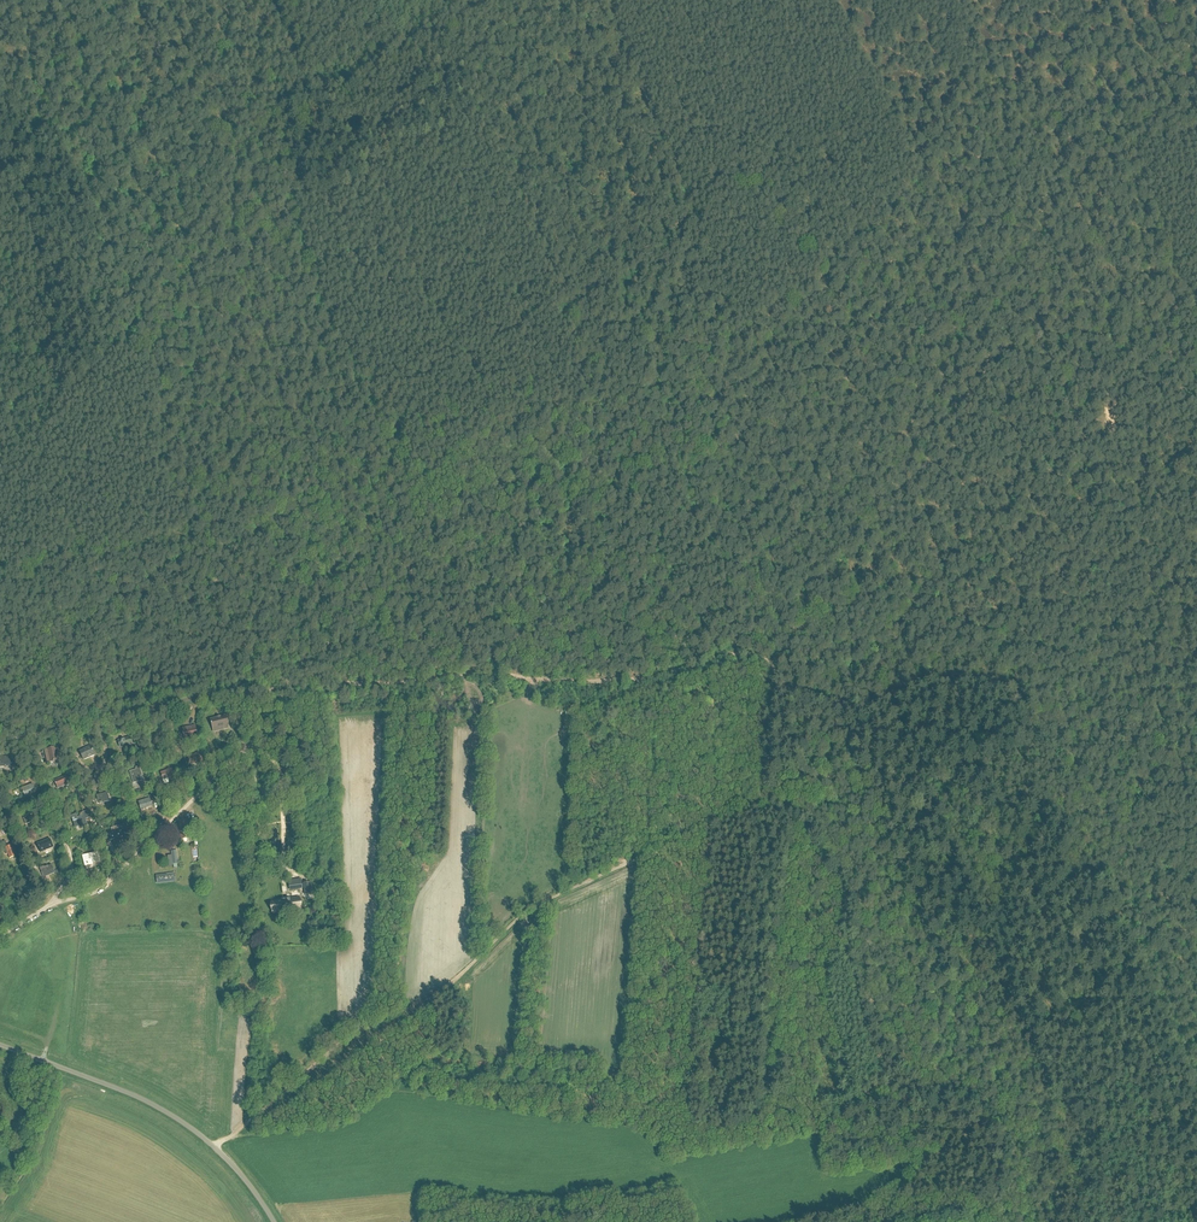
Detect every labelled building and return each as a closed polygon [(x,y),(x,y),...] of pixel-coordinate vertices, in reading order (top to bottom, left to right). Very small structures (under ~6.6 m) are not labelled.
[(226,716),(211,719),(214,729),(228,725),(226,716)] [(210,719),(202,721),(206,734),(214,732),(210,719)] [(197,738),(195,728),(182,730),(184,740),(197,738)] [(150,741),(162,739),(161,730),(149,733),(150,741)] [(120,748),(132,744),(130,737),(118,741),(120,748)] [(91,746),(79,752),(83,760),(95,755),(91,746)] [(56,748),(47,750),(50,763),(59,761),(56,748)] [(197,764),(201,763),(198,753),(186,757),(189,766),(197,764)] [(16,766),(16,758),(0,759),(0,764),(0,767),(16,766)] [(136,770),(130,772),(133,784),(140,782),(139,777),(142,776),(140,767),(135,768),(136,770)] [(172,769),(161,773),(163,780),(164,783),(165,783),(168,782),(169,781),(168,779),(174,776),(172,769)] [(67,776),(54,782),(56,787),(63,784),(64,787),(70,784),(67,776)] [(33,784),(22,789),(25,797),(36,792),(33,784)] [(107,793),(96,796),(99,805),(110,801),(107,793)] [(141,810),(152,807),(150,798),(138,802),(141,810)] [(27,825),(38,819),(35,813),(23,819),(27,825)] [(87,825),(85,820),(84,816),(83,816),(77,818),(76,815),(71,817),(73,822),(75,829),(79,828),(87,825)] [(181,840),(190,839),(188,831),(195,830),(194,820),(189,821),(189,824),(188,825),(187,820),(178,821),(181,840)] [(112,832),(108,833),(110,840),(123,836),(120,829),(122,829),(121,825),(114,828),(111,829),(112,832)] [(37,844),(40,853),(53,848),(50,839),(37,844)] [(8,847),(6,841),(2,843),(4,848),(4,849),(6,855),(8,855),(9,859),(15,857),(13,852),(15,852),(12,845),(8,847)] [(84,866),(99,863),(97,853),(82,856),(84,866)] [(53,866),(40,870),(43,878),(55,873),(53,866)] [(174,875),(158,877),(158,883),(174,881),(174,875)] [(301,879),(288,881),(290,891),(302,889),(301,879)] [(304,884),(306,895),(312,894),(311,883),(304,884)] [(288,899),(271,902),(273,914),(301,909),(299,898),(293,899),(293,901),(289,902),(288,899)]
